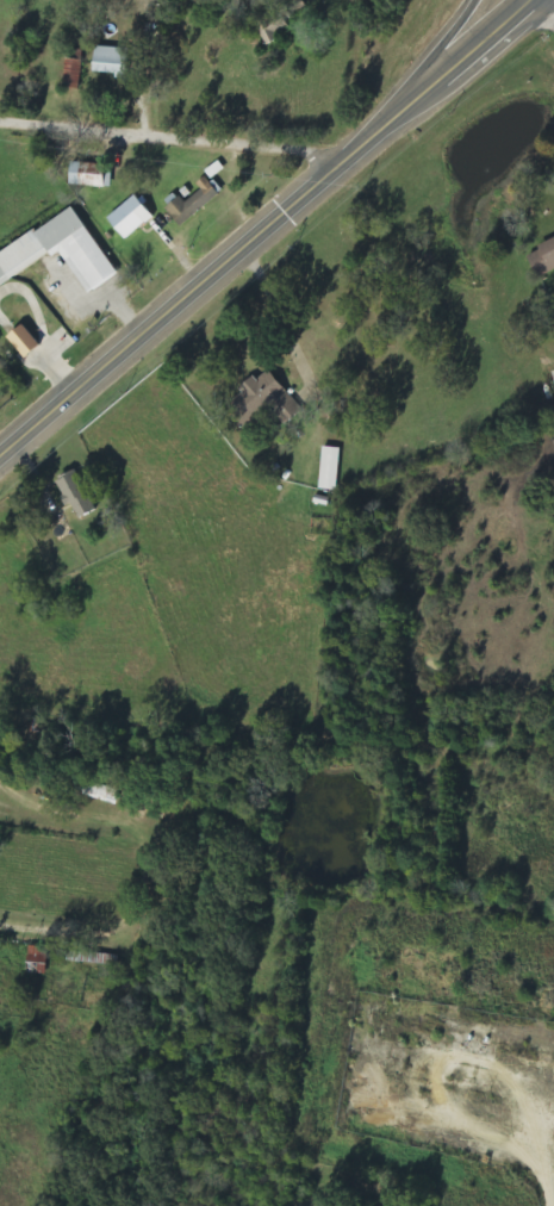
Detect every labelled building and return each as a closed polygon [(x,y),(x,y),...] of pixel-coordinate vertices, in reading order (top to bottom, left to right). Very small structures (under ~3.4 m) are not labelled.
[(265,44),(290,35),(283,14),(271,18),(269,13),(255,18),(265,44)] [(128,49),(96,48),(95,75),(127,76),(128,49)] [(84,61),(85,51),(71,49),(69,58),(84,61)] [(84,62),(68,60),(65,88),(81,90),(84,62)] [(113,166),(71,164),(70,186),(112,188),(113,166)] [(181,196),(166,210),(180,227),(220,194),(207,177),(198,185),(203,190),(187,203),(181,196)] [(127,242),(154,217),(134,196),(107,220),(127,242)] [(62,245),(91,292),(119,275),(79,206),(0,254),(0,283),(62,245)] [(541,277),(553,272),(553,242),(530,253),(541,277)] [(7,338),(24,359),(40,346),(22,325),(7,338)] [(303,410),(269,371),(258,380),(254,376),(238,390),(244,397),(226,412),(243,431),(271,407),(286,425),(303,410)] [(341,449),(323,448),(321,490),(339,491),(341,449)] [(73,504),(79,519),(96,512),(80,471),(56,480),(66,507),(73,504)] [(47,976),(48,947),(28,946),(27,975),(47,976)]
